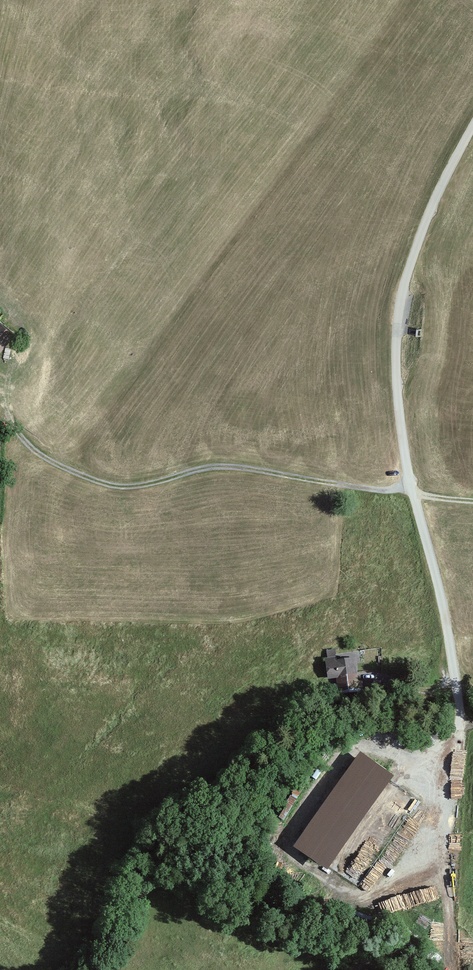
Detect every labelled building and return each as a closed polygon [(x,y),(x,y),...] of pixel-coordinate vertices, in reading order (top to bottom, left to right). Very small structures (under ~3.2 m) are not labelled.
[(0,324),(0,353),(14,336),(0,324)] [(324,650),(328,680),(336,679),(337,691),(359,689),(355,657),(337,660),(335,649),(324,650)] [(393,777),(360,754),(293,849),(326,872),(393,777)]
